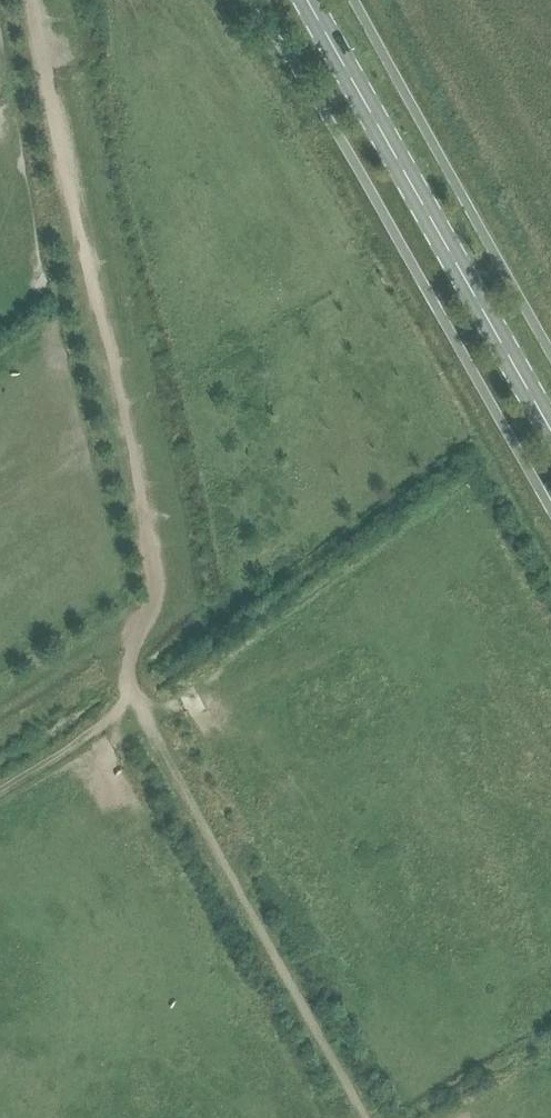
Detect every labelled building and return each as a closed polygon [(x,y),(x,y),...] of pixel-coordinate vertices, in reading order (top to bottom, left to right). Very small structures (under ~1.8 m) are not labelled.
[(234,577),(242,590),(255,583),(247,570),(234,577)]
